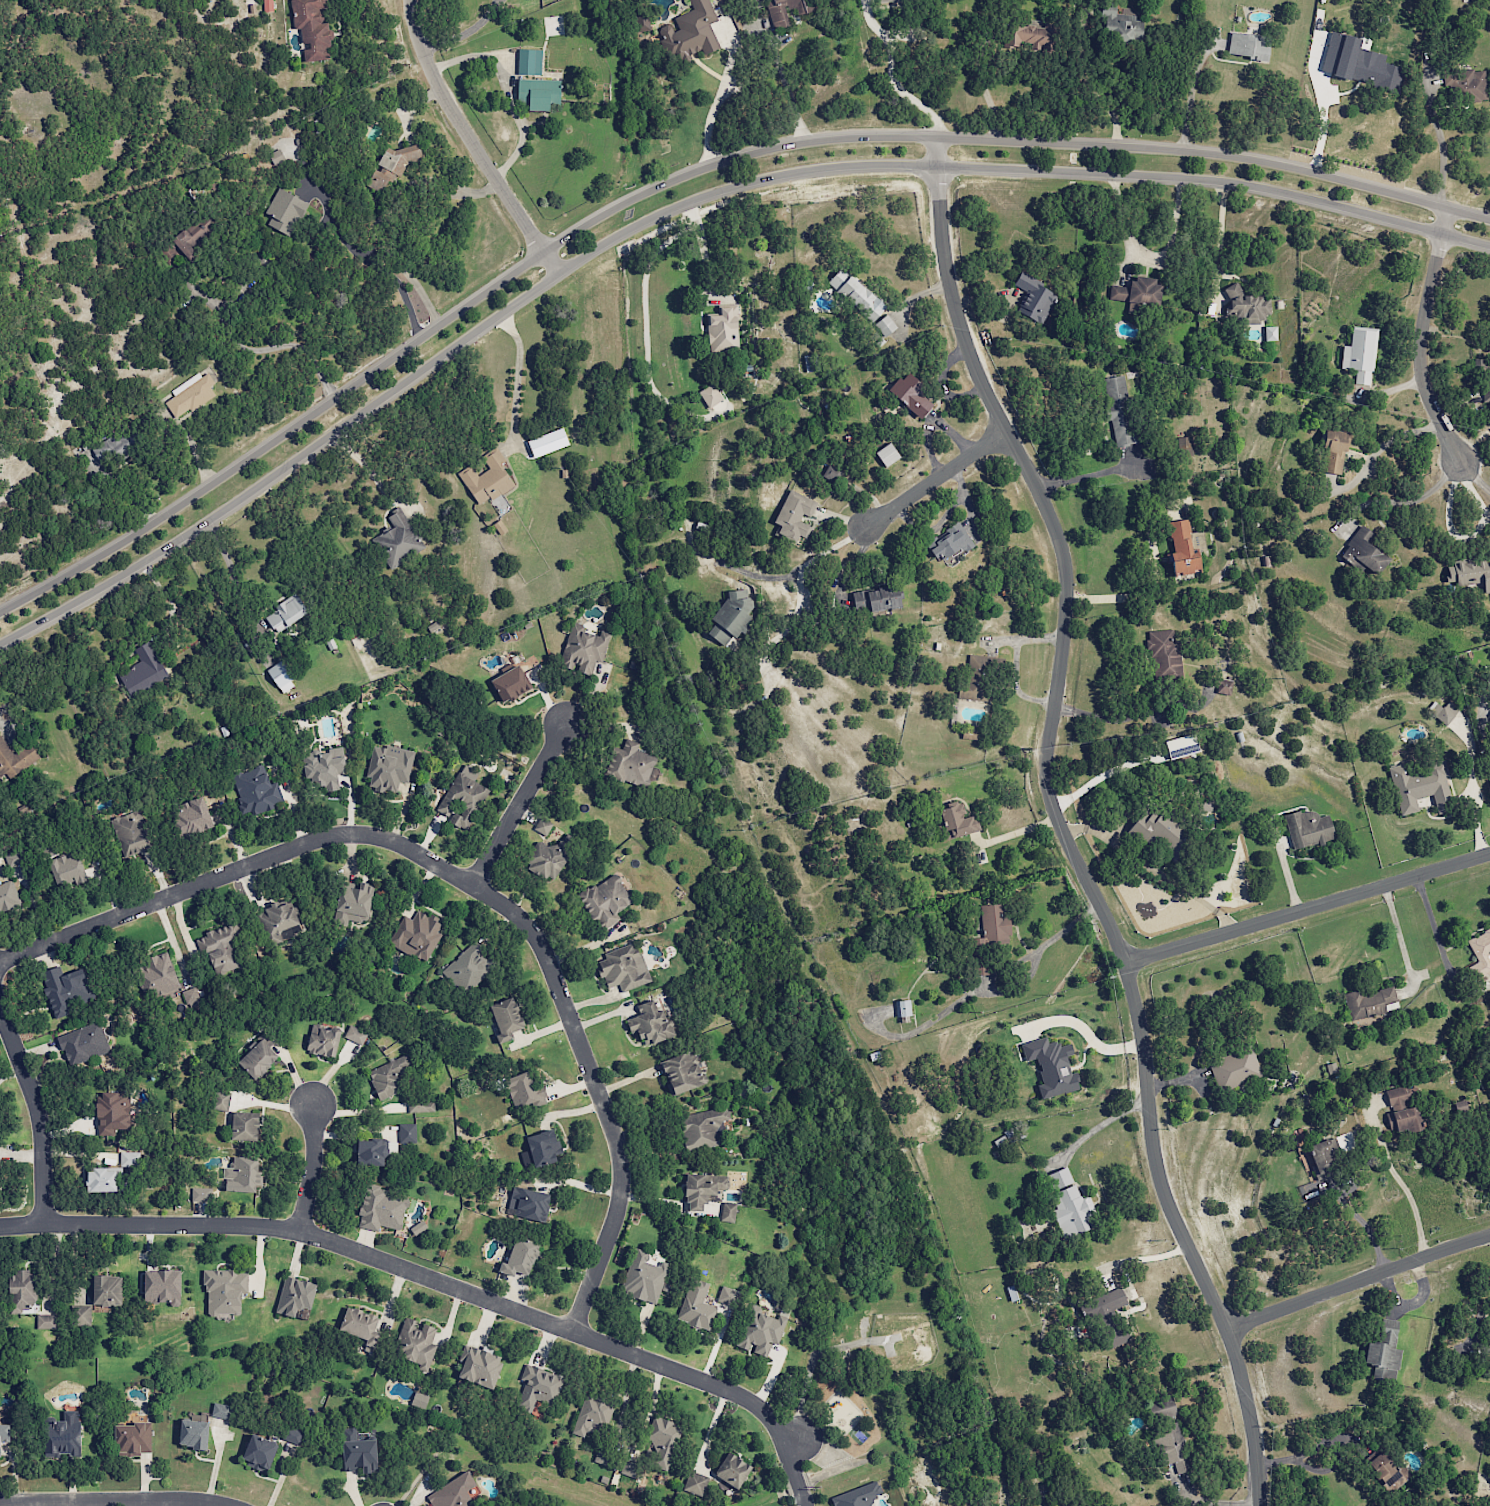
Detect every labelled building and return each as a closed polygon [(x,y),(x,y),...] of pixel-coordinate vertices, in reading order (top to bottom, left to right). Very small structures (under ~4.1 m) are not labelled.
[(296,15),(297,29),(304,28),(305,44),(314,43),(315,49),(307,50),(308,62),(334,59),(331,22),(326,23),(325,8),(330,7),(330,0),(294,0),(296,15)] [(672,17),(676,30),(670,32),(668,24),(655,29),(668,62),(690,55),(689,53),(700,49),(701,53),(717,47),(708,22),(713,20),(706,0),(686,0),(690,10),(672,17)] [(807,0),(762,0),(771,30),(790,24),(788,17),(810,10),(807,0)] [(1117,13),(1117,7),(1101,5),(1098,39),(1140,42),(1142,21),(1134,20),(1135,15),(1117,13)] [(1005,46),(1045,45),(1045,25),(1004,26),(1005,46)] [(1318,73),(1397,91),(1402,68),(1381,63),(1383,54),(1354,47),(1356,39),(1327,32),(1318,73)] [(1225,55),(1266,59),(1268,37),(1227,33),(1225,55)] [(539,50),(516,49),(515,74),(538,75),(539,50)] [(1443,73),(1447,100),(1486,96),(1482,68),(1443,73)] [(559,80),(514,79),(514,91),(523,92),(523,110),(544,111),(544,106),(558,106),(559,80)] [(367,185),(391,196),(408,159),(415,162),(418,155),(388,141),(367,185)] [(286,160),(281,148),(268,154),(273,165),(286,160)] [(266,214),(272,216),(268,226),(290,235),(298,214),(307,217),(313,202),(276,188),(266,214)] [(870,322),(883,308),(836,267),(823,282),(870,322)] [(1040,327),(1054,295),(1047,292),(1050,285),(1017,270),(1010,285),(1023,291),(1012,314),(1040,327)] [(1128,276),(1127,287),(1110,285),(1108,300),(1155,306),(1159,281),(1128,276)] [(1238,296),(1238,285),(1224,285),(1225,317),(1240,317),(1240,323),(1267,323),(1267,296),(1238,296)] [(740,349),(738,305),(716,306),(716,315),(705,315),(706,351),(740,349)] [(894,327),(884,313),(872,322),(881,336),(894,327)] [(1275,326),(1263,326),(1263,341),(1275,340),(1275,326)] [(1338,368),(1353,369),(1353,384),(1371,385),(1374,330),(1347,328),(1347,346),(1339,345),(1338,368)] [(1479,354),(1476,402),(1489,403),(1489,354),(1479,354)] [(216,393),(211,387),(216,383),(209,372),(203,377),(198,371),(171,392),(174,396),(165,403),(178,421),(216,393)] [(930,401),(898,374),(883,391),(915,419),(930,401)] [(1101,378),(1106,421),(1110,420),(1113,446),(1132,444),(1124,375),(1101,378)] [(723,401),(715,383),(697,391),(705,409),(723,401)] [(93,450),(105,468),(143,442),(131,424),(93,450)] [(567,445),(560,427),(524,442),(531,459),(567,445)] [(1339,475),(1345,433),(1307,428),(1305,447),(1324,449),(1321,472),(1339,475)] [(872,451),(881,468),(897,459),(889,442),(872,451)] [(513,488),(501,464),(505,462),(499,450),(483,457),(489,470),(478,475),(473,466),(459,473),(475,506),(513,488)] [(815,502),(786,489),(771,522),(778,526),(774,534),(793,542),(797,535),(804,539),(809,527),(797,521),(800,514),(808,518),(815,502)] [(400,559),(423,549),(404,506),(387,514),(392,527),(374,535),(389,568),(401,562),(400,559)] [(1202,530),(1188,532),(1187,519),(1166,521),(1170,553),(1164,553),(1166,576),(1196,573),(1195,558),(1205,556),(1202,530)] [(922,543),(931,560),(957,547),(960,552),(972,546),(959,522),(922,543)] [(1385,560),(1365,544),(1372,535),(1360,525),(1340,551),(1372,576),(1385,560)] [(1483,563),(1483,559),(1451,560),(1451,566),(1444,566),(1445,584),(1480,583),(1481,594),(1489,593),(1489,562),(1483,563)] [(902,607),(899,585),(848,592),(850,609),(862,608),(862,612),(902,607)] [(724,648),(738,629),(740,630),(758,605),(732,587),(708,620),(714,624),(706,634),(724,648)] [(277,609),(263,618),(274,634),(306,614),(294,593),(275,605),(277,609)] [(607,632),(597,630),(597,631),(569,624),(559,662),(577,667),(576,672),(595,677),(607,632)] [(1147,631),(1148,676),(1178,675),(1177,630),(1147,631)] [(169,678),(153,641),(134,649),(140,662),(118,672),(129,696),(169,678)] [(959,699),(987,701),(988,690),(981,689),(983,656),(962,654),(959,699)] [(297,685),(281,661),(265,671),(280,695),(297,685)] [(499,703),(529,685),(516,663),(486,682),(499,703)] [(1231,679),(1215,678),(1214,693),(1230,694),(1231,679)] [(1459,708),(1449,700),(1443,708),(1434,701),(1426,710),(1445,726),(1459,708)] [(1169,761),(1199,750),(1192,732),(1163,743),(1169,761)] [(2,735),(0,737),(0,771),(5,768),(12,779),(44,758),(33,741),(14,754),(2,735)] [(651,790),(657,768),(653,767),(655,756),(636,751),(638,744),(625,741),(623,749),(610,745),(602,776),(651,790)] [(413,753),(373,744),(363,788),(396,795),(399,782),(407,783),(413,753)] [(338,790),(336,774),(344,773),(341,747),(301,752),(305,788),(323,785),(323,792),(338,790)] [(1386,767),(1397,816),(1417,811),(1414,800),(1430,796),(1433,809),(1451,805),(1444,776),(1448,775),(1444,759),(1426,764),(1427,770),(1412,773),(1409,761),(1386,767)] [(436,811),(449,818),(446,823),(466,833),(488,790),(472,782),(478,772),(461,763),(436,811)] [(270,784),(263,764),(231,776),(246,818),(276,807),(274,803),(284,800),(277,782),(270,784)] [(203,815),(204,797),(186,797),(185,833),(206,834),(206,826),(212,826),(212,815),(203,815)] [(978,831),(976,819),(968,821),(967,815),(962,816),(959,802),(934,808),(942,840),(978,831)] [(1168,850),(1181,831),(1143,804),(1125,831),(1145,845),(1150,837),(1168,850)] [(1282,816),(1290,850),(1332,839),(1326,815),(1315,818),(1313,808),(1282,816)] [(118,817),(129,857),(155,850),(144,810),(118,817)] [(546,836),(552,822),(538,817),(532,831),(546,836)] [(558,842),(532,846),(533,853),(524,855),(529,881),(564,875),(558,842)] [(27,861),(22,848),(6,855),(11,867),(27,861)] [(91,879),(86,852),(54,858),(60,885),(91,879)] [(615,874),(576,896),(596,934),(618,922),(613,912),(630,903),(615,874)] [(24,907),(16,880),(0,885),(0,914),(24,907)] [(337,881),(329,924),(346,926),(347,920),(365,923),(371,886),(337,881)] [(288,901),(257,912),(268,944),(299,933),(288,901)] [(980,905),(982,943),(1006,943),(1005,904),(980,905)] [(405,916),(390,945),(425,963),(440,934),(434,932),(440,920),(417,908),(411,920),(405,916)] [(249,966),(236,925),(196,938),(202,957),(213,953),(220,976),(249,966)] [(1464,940),(1476,963),(1469,966),(1475,978),(1489,970),(1489,964),(1485,954),(1489,951),(1489,927),(1464,940)] [(650,981),(633,939),(600,952),(603,960),(593,964),(603,990),(616,984),(620,993),(650,981)] [(441,963),(453,992),(493,975),(483,954),(481,955),(477,947),(441,963)] [(148,959),(152,974),(143,977),(148,996),(181,988),(178,976),(182,975),(179,966),(174,967),(170,953),(148,959)] [(58,1014),(98,999),(87,968),(66,976),(62,967),(43,974),(58,1014)] [(1349,1019),(1397,1007),(1392,985),(1344,997),(1349,1019)] [(182,992),(189,1008),(204,1002),(198,986),(182,992)] [(495,1033),(491,1034),(494,1043),(513,1038),(510,1030),(519,1028),(510,996),(486,1002),(495,1033)] [(893,1000),(894,1016),(910,1016),(909,999),(893,1000)] [(664,1025),(660,1010),(654,1011),(650,1000),(634,1005),(637,1014),(624,1018),(631,1041),(640,1038),(642,1046),(673,1037),(669,1023),(664,1025)] [(63,1034),(73,1065),(113,1052),(103,1022),(63,1034)] [(334,1058),(340,1029),(310,1023),(305,1052),(334,1058)] [(367,1033),(350,1025),(345,1038),(362,1045),(367,1033)] [(255,1081),(279,1056),(259,1037),(235,1063),(255,1081)] [(1037,1099),(1079,1089),(1075,1071),(1072,1072),(1065,1044),(1056,1046),(1055,1041),(1045,1043),(1044,1037),(1018,1043),(1022,1061),(1033,1058),(1039,1084),(1034,1085),(1037,1099)] [(1262,1074),(1250,1045),(1207,1063),(1219,1092),(1262,1074)] [(669,1096),(706,1080),(691,1047),(655,1063),(669,1096)] [(366,1071),(378,1101),(396,1093),(392,1082),(403,1077),(400,1071),(409,1067),(404,1055),(366,1071)] [(1324,1065),(1327,1074),(1336,1071),(1333,1062),(1324,1065)] [(545,1101),(539,1084),(529,1087),(523,1070),(501,1078),(513,1112),(545,1101)] [(1384,1089),(1387,1110),(1407,1106),(1403,1086),(1384,1089)] [(98,1137),(129,1129),(126,1117),(133,1115),(127,1092),(116,1095),(114,1087),(93,1092),(95,1103),(85,1106),(88,1118),(92,1116),(98,1137)] [(228,1111),(230,1092),(214,1090),(211,1110),(228,1111)] [(407,1112),(434,1112),(435,1098),(407,1098),(407,1112)] [(675,1117),(684,1152),(723,1143),(719,1129),(730,1127),(724,1105),(675,1117)] [(1402,1127),(1404,1132),(1418,1129),(1412,1105),(1383,1113),(1387,1131),(1402,1127)] [(225,1141),(254,1142),(255,1111),(227,1110),(225,1141)] [(416,1124),(398,1124),(398,1143),(417,1142),(416,1124)] [(521,1136),(525,1151),(519,1152),(523,1168),(554,1161),(552,1150),(557,1149),(553,1130),(521,1136)] [(1303,1142),(1314,1183),(1322,1181),(1320,1176),(1329,1173),(1325,1159),(1338,1156),(1332,1134),(1303,1142)] [(379,1166),(380,1153),(387,1153),(387,1140),(351,1138),(350,1164),(379,1166)] [(138,1167),(138,1152),(119,1152),(120,1168),(138,1167)] [(219,1190),(255,1193),(257,1158),(230,1156),(229,1168),(220,1168),(219,1180),(219,1190)] [(1042,1174),(1064,1236),(1092,1226),(1087,1213),(1094,1210),(1088,1194),(1078,1198),(1066,1165),(1042,1174)] [(112,1191),(111,1168),(81,1169),(81,1192),(112,1191)] [(727,1174),(682,1172),(681,1210),(700,1211),(701,1203),(710,1203),(710,1196),(719,1196),(719,1189),(727,1189),(727,1174)] [(357,1227),(376,1231),(377,1226),(399,1230),(405,1196),(359,1187),(353,1216),(359,1217),(357,1227)] [(208,1202),(208,1188),(192,1188),(192,1202),(208,1202)] [(545,1223),(549,1193),(511,1188),(507,1218),(545,1223)] [(736,1204),(722,1201),(719,1220),(733,1223),(736,1204)] [(425,1228),(420,1221),(407,1229),(412,1236),(425,1228)] [(542,1245),(527,1244),(528,1240),(507,1239),(505,1264),(496,1263),(495,1273),(530,1275),(531,1258),(541,1259),(542,1245)] [(655,1305),(667,1263),(658,1261),(657,1266),(645,1263),(648,1252),(632,1248),(621,1290),(629,1292),(628,1297),(655,1305)] [(28,1270),(13,1269),(13,1276),(5,1275),(5,1313),(21,1314),(21,1303),(37,1303),(37,1278),(28,1277),(28,1270)] [(141,1270),(140,1303),(181,1303),(182,1270),(141,1270)] [(247,1294),(247,1271),(205,1270),(204,1315),(240,1316),(241,1294),(247,1294)] [(125,1286),(118,1286),(118,1276),(89,1275),(89,1305),(125,1306),(125,1286)] [(272,1313),(289,1318),(293,1307),(305,1310),(312,1285),(283,1276),(272,1313)] [(702,1303),(708,1283),(689,1277),(676,1318),(688,1322),(688,1325),(709,1332),(717,1308),(702,1303)] [(717,1302),(735,1304),(737,1290),(719,1287),(717,1302)] [(1126,1304),(1119,1287),(1090,1299),(1097,1316),(1126,1304)] [(776,1345),(786,1317),(750,1304),(734,1346),(749,1351),(749,1352),(765,1358),(771,1343),(776,1345)] [(93,1326),(93,1305),(73,1306),(73,1326),(93,1326)] [(336,1332),(354,1336),(352,1342),(373,1347),(380,1316),(342,1307),(336,1332)] [(36,1328),(55,1329),(56,1315),(37,1315),(36,1328)] [(435,1345),(430,1344),(435,1328),(405,1318),(391,1358),(426,1370),(435,1345)] [(1358,1364),(1384,1367),(1384,1370),(1396,1372),(1399,1349),(1393,1348),(1397,1321),(1377,1318),(1373,1343),(1361,1341),(1358,1364)] [(1101,1350),(1128,1340),(1122,1322),(1095,1332),(1101,1350)] [(454,1378),(492,1389),(502,1358),(463,1347),(454,1378)] [(516,1406),(533,1408),(534,1398),(557,1401),(561,1373),(522,1368),(516,1406)] [(570,1433),(586,1439),(593,1421),(604,1426),(614,1402),(587,1391),(570,1433)] [(409,1405),(424,1410),(428,1396),(412,1392),(409,1405)] [(1172,1420),(1173,1401),(1148,1400),(1148,1419),(1172,1420)] [(227,1420),(230,1406),(211,1403),(209,1416),(227,1420)] [(76,1410),(60,1411),(60,1420),(41,1420),(41,1456),(77,1456),(76,1410)] [(1,1441),(9,1440),(6,1412),(0,1412),(0,1456),(3,1456),(1,1441)] [(650,1466),(664,1471),(679,1425),(653,1417),(646,1438),(658,1442),(650,1466)] [(189,1449),(207,1450),(208,1422),(175,1420),(174,1445),(189,1446),(189,1449)] [(1192,1468),(1174,1423),(1150,1432),(1163,1466),(1171,1462),(1176,1475),(1192,1468)] [(150,1452),(151,1424),(112,1424),(112,1452),(150,1452)] [(304,1432),(284,1426),(280,1439),(300,1446),(304,1432)] [(340,1471),(356,1471),(356,1472),(372,1471),(371,1439),(355,1440),(355,1427),(338,1428),(340,1471)] [(236,1462),(265,1470),(273,1443),(244,1435),(236,1462)] [(737,1489),(749,1462),(724,1450),(712,1478),(737,1489)] [(1394,1477),(1398,1475),(1385,1455),(1368,1465),(1388,1497),(1398,1490),(1396,1488),(1400,1485),(1394,1477)] [(636,1481),(642,1468),(623,1459),(617,1472),(636,1481)] [(464,1471),(424,1497),(429,1505),(471,1505),(473,1505),(464,1491),(473,1485),(464,1471)] [(708,1477),(687,1471),(681,1491),(702,1496),(708,1477)] [(868,1497),(879,1493),(875,1481),(827,1498),(829,1505),(871,1505),(868,1497)]
